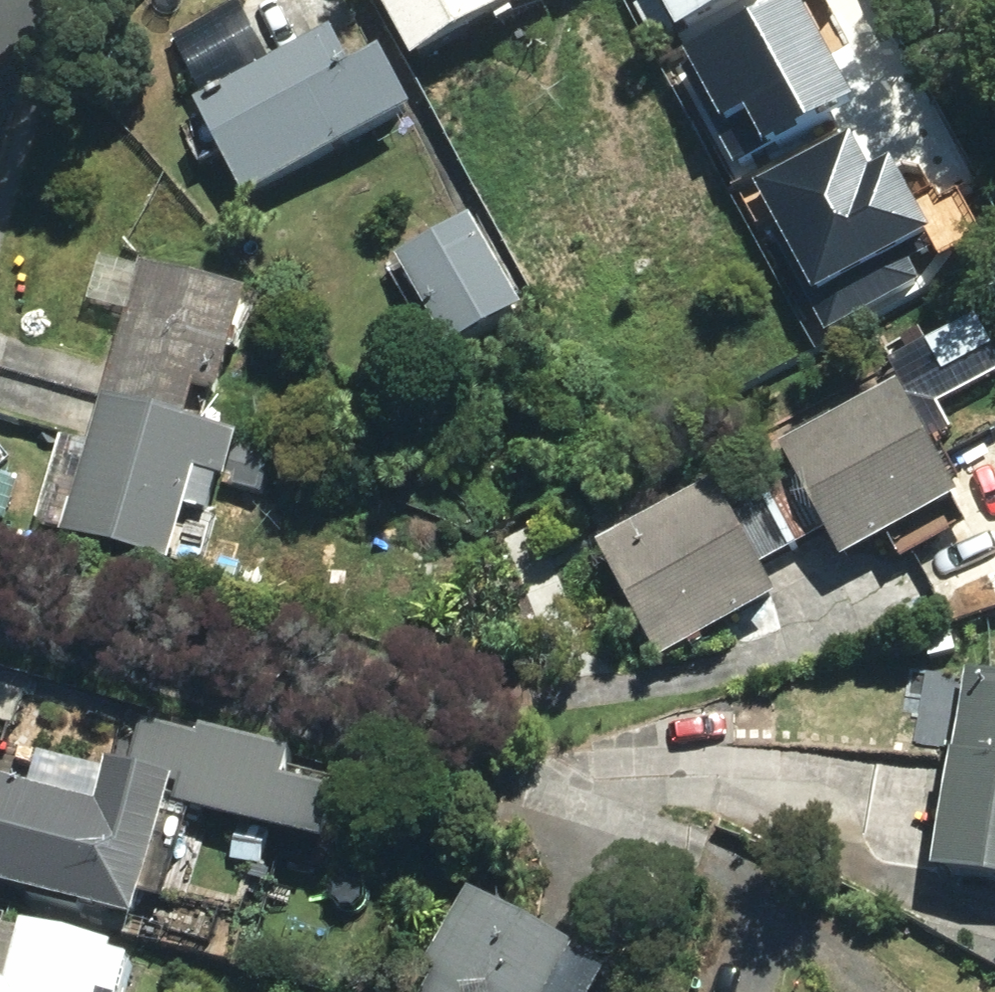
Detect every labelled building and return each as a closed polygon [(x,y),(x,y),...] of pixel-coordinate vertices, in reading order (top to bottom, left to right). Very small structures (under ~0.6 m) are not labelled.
[(403,76),(549,0),(363,0),(403,76)] [(705,89),(802,39),(781,0),(642,0),(667,49),(682,43),(705,89)] [(631,14),(648,50),(660,44),(644,8),(631,14)] [(181,111),(233,211),(400,126),(369,66),(342,80),(320,40),(181,111)] [(661,89),(685,132),(708,119),(685,76),(661,89)] [(917,166),(926,189),(949,181),(941,157),(917,166)] [(389,264),(437,364),(511,330),(463,229),(389,264)] [(53,550),(154,580),(182,486),(213,494),(225,450),(175,434),(185,400),(206,406),(236,306),(136,276),(53,550)] [(746,493),(783,560),(816,543),(833,575),(949,512),(883,393),(766,457),(776,477),(746,493)] [(783,560),(746,493),(718,508),(707,489),(590,554),(652,674),(767,611),(750,578),(783,560)] [(179,573),(220,581),(225,558),(183,549),(179,573)] [(994,898),(994,686),(959,680),(922,886),(994,898)] [(168,814),(255,845),(278,779),(192,748),(168,814)] [(116,939),(162,801),(95,779),(83,817),(0,790),(0,899),(116,939)] [(538,927),(563,935),(575,898),(552,889),(538,927)] [(565,963),(468,908),(421,991),(548,991),(565,963)] [(99,964),(13,939),(0,983),(0,991),(91,991),(99,964)]
